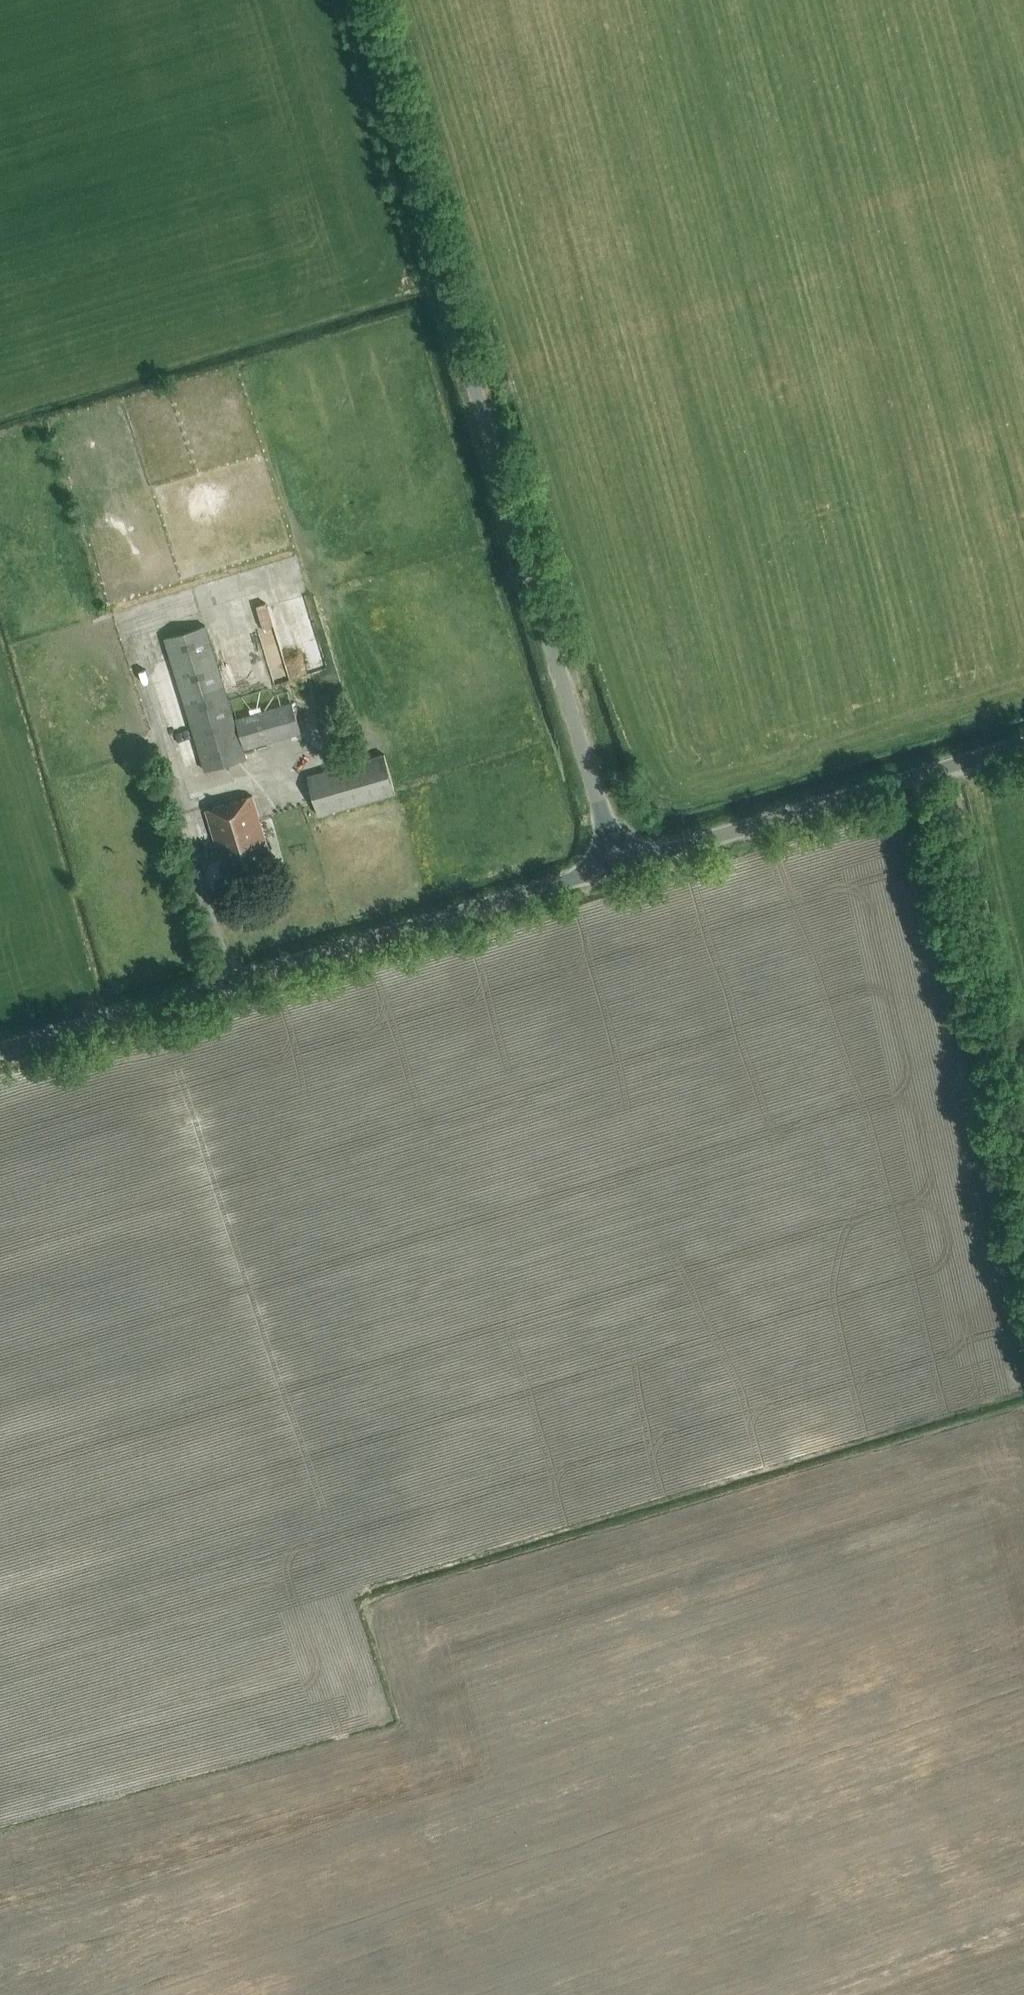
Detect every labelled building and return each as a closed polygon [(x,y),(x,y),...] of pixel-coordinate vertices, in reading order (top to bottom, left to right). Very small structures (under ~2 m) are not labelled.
[(234,718),(205,624),(164,637),(204,769),(246,757),(243,748),(301,731),(292,701),(234,718)] [(329,726),(325,709),(314,712),(318,729),(324,727),(327,741),(337,738),(333,725),(329,726)] [(319,814),(395,791),(383,753),(308,776),(319,814)] [(261,852),(269,850),(252,795),(205,811),(218,855),(226,852),(233,874),(265,865),(261,852)]
